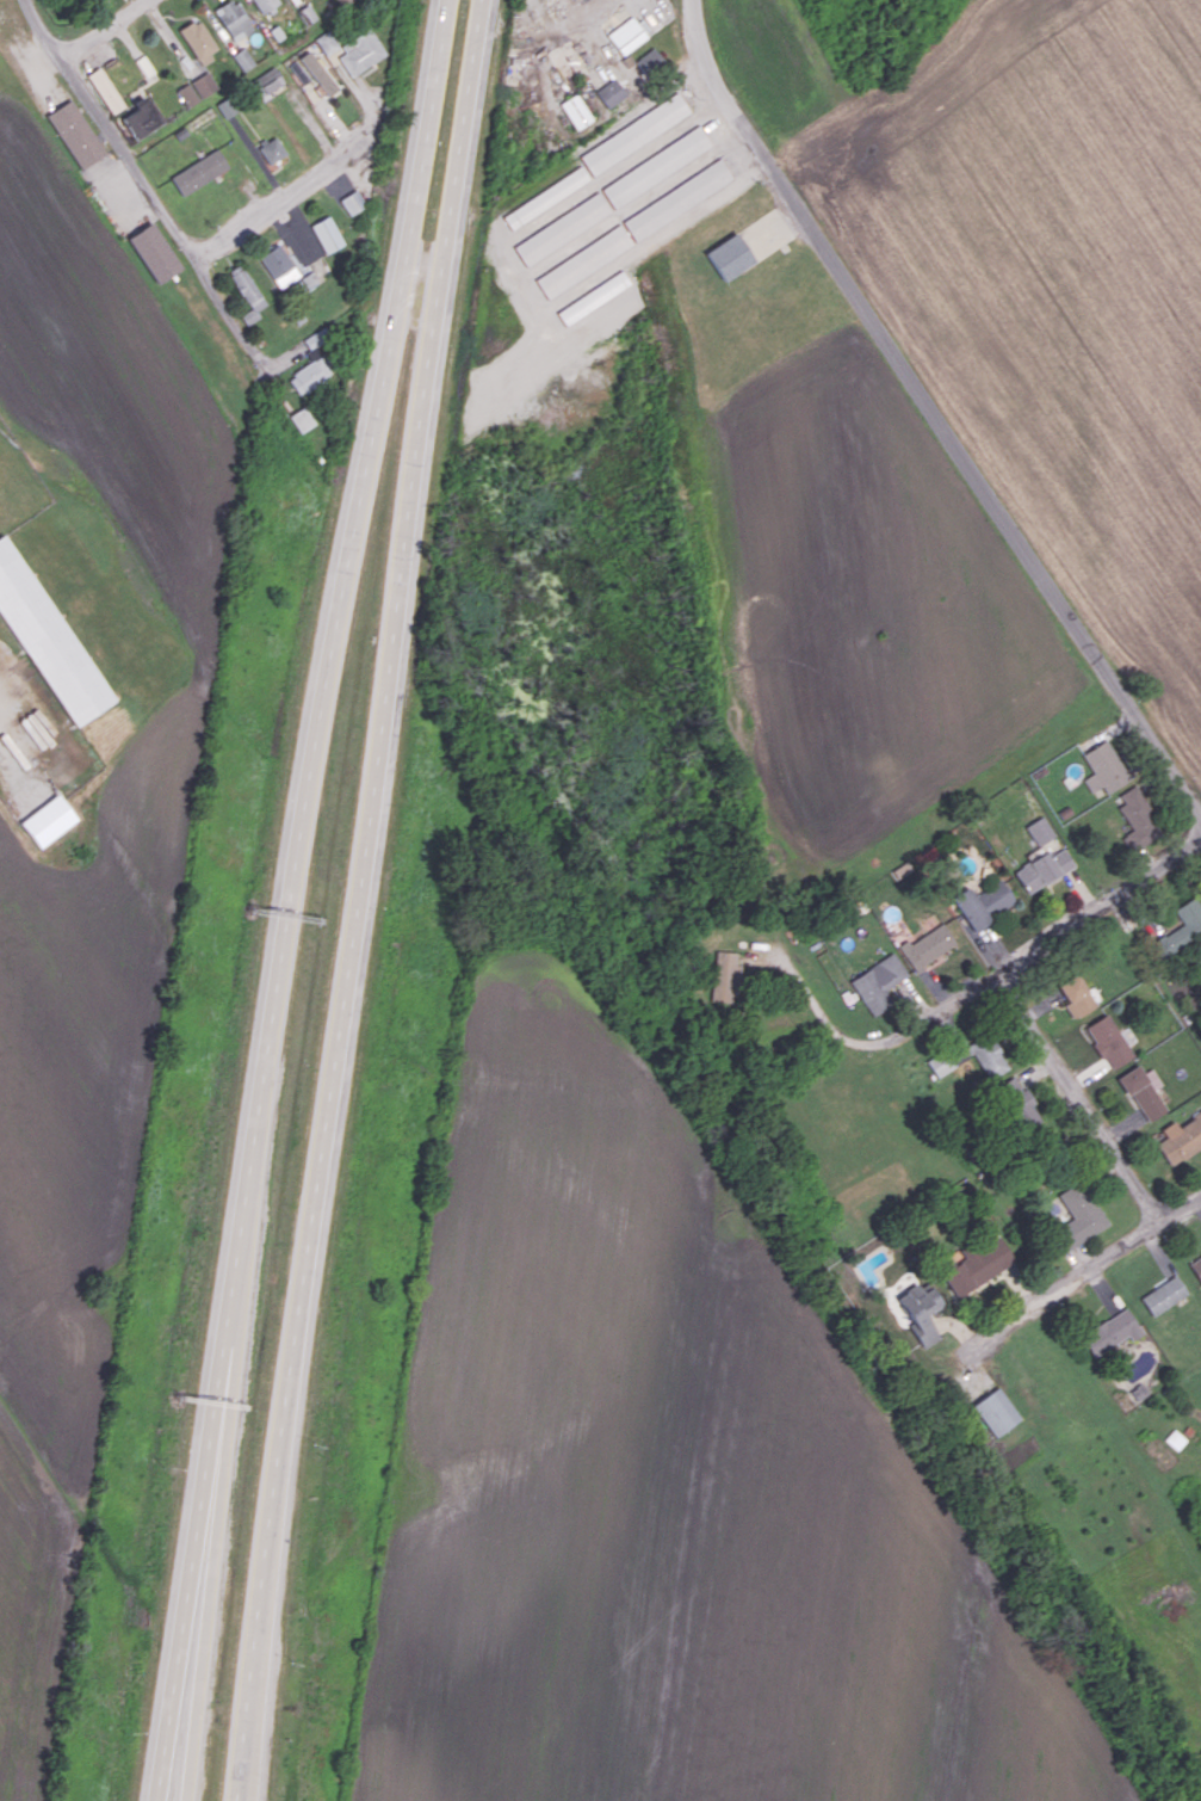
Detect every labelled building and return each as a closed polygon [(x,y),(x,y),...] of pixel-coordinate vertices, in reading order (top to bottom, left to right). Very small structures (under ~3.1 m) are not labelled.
[(234,0),(229,0),(214,10),(234,42),(253,29),(234,0)] [(261,14),(279,3),(278,0),(252,0),(261,14)] [(356,0),(337,0),(342,9),(356,0)] [(607,35),(623,55),(648,36),(632,16),(607,35)] [(219,51),(198,18),(179,30),(200,63),(219,51)] [(341,45),(346,52),(338,57),(351,77),(387,53),(369,27),(341,45)] [(315,38),(326,55),(340,47),(330,29),(315,38)] [(635,61),(647,77),(666,61),(653,46),(635,61)] [(232,55),(242,71),(254,63),(244,47),(232,55)] [(299,58),(329,96),(339,88),(309,50),(299,58)] [(303,84),(310,79),(295,61),(289,65),(303,84)] [(285,83),(273,65),(250,82),(262,99),(285,83)] [(87,74),(111,114),(124,106),(99,67),(87,74)] [(218,90),(210,72),(177,87),(185,105),(218,90)] [(596,91),(609,108),(628,94),(614,77),(596,91)] [(561,102),(576,129),(592,120),(578,93),(561,102)] [(592,174),(692,113),(679,93),(580,154),(592,174)] [(163,121),(145,94),(132,103),(135,108),(121,117),(135,139),(163,121)] [(46,114),(80,169),(105,153),(71,99),(46,114)] [(614,207),(713,146),(701,125),(602,186),(614,207)] [(286,154),(275,135),(257,145),(268,164),(286,154)] [(170,177),(182,196),(228,166),(217,148),(170,177)] [(623,219),(635,240),(734,179),(722,158),(623,219)] [(503,215),(512,229),(590,179),(582,165),(503,215)] [(366,206),(357,189),(340,199),(350,215),(366,206)] [(513,242),(524,263),(613,215),(601,194),(513,242)] [(344,244),(330,215),(311,224),(325,253),(344,244)] [(128,235),(154,284),(180,270),(154,222),(128,235)] [(535,277),(547,298),(634,245),(621,225),(535,277)] [(723,279),(751,260),(732,233),(704,252),(723,279)] [(277,288),(299,276),(279,243),(258,256),(277,288)] [(256,310),(265,304),(240,263),(227,271),(250,309),(240,315),(246,326),(260,317),(256,310)] [(320,283),(311,269),(297,277),(305,291),(320,283)] [(632,284),(623,270),(557,311),(566,325),(632,284)] [(307,348),(324,343),(320,332),(303,337),(307,348)] [(306,352),(312,360),(287,378),(300,396),(333,372),(314,346),(306,352)] [(315,423),(305,406),(289,415),(299,433),(315,423)] [(118,698),(4,535),(0,537),(0,612),(80,726),(118,698)] [(1130,779),(1106,739),(1082,754),(1093,773),(1086,777),(1094,790),(1102,786),(1106,793),(1130,779)] [(1119,794),(1124,804),(1117,808),(1138,845),(1162,831),(1136,785),(1119,794)] [(77,819),(57,793),(20,822),(40,848),(77,819)] [(1037,845),(1054,835),(1042,815),(1025,826),(1037,845)] [(1074,865),(1063,847),(1050,856),(1046,850),(1013,871),(1029,895),(1074,865)] [(1016,900),(1000,878),(977,896),(993,917),(1016,900)] [(974,932),(990,922),(968,887),(951,897),(974,932)] [(1152,941),(1161,957),(1200,934),(1200,906),(1195,896),(1174,909),(1182,924),(1152,941)] [(897,945),(915,971),(956,943),(942,922),(909,945),(906,940),(897,945)] [(710,1000),(735,1003),(740,965),(736,964),(737,953),(717,950),(710,1000)] [(886,990),(908,976),(893,952),(850,980),(873,1016),(894,1003),(886,990)] [(1075,1018),(1096,1005),(1077,973),(1056,986),(1075,1018)] [(1083,1028),(1111,1070),(1133,1054),(1106,1013),(1083,1028)] [(993,1031),(971,1037),(982,1078),(1003,1072),(993,1031)] [(1152,1068),(1144,1072),(1138,1064),(1118,1077),(1147,1122),(1167,1110),(1154,1090),(1162,1084),(1152,1068)] [(1043,1121),(1015,1075),(993,1088),(1021,1134),(1043,1121)] [(1200,1145),(1200,1111),(1178,1126),(1174,1120),(1160,1129),(1165,1137),(1156,1143),(1170,1166),(1200,1145)] [(1070,1249),(1109,1223),(1081,1179),(1058,1194),(1073,1217),(1057,1228),(1070,1249)] [(957,1297),(1014,1260),(998,1235),(956,1262),(951,1255),(936,1265),(957,1297)] [(1199,1283),(1200,1282),(1200,1253),(1188,1259),(1199,1283)] [(1140,1295),(1151,1315),(1188,1295),(1177,1275),(1140,1295)] [(939,1337),(926,1316),(943,1306),(931,1286),(922,1291),(917,1284),(895,1297),(925,1346),(939,1337)] [(1093,1357),(1141,1331),(1127,1307),(1080,1334),(1093,1357)] [(995,1437),(1021,1418),(997,1386),(971,1406),(995,1437)] [(1165,1439),(1177,1450),(1186,1439),(1174,1429),(1165,1439)]
